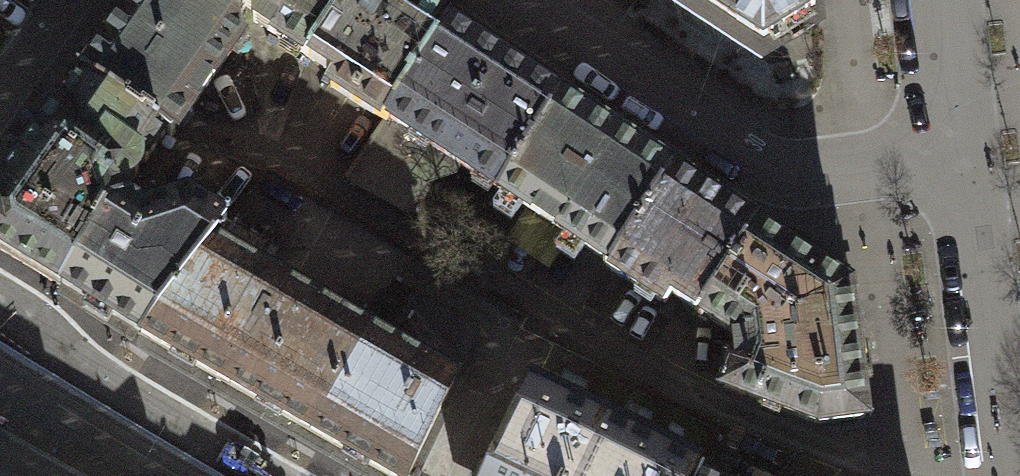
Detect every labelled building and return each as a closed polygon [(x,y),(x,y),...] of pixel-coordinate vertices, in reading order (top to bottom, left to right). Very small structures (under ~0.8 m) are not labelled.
[(82,71),(167,132),(173,135),(242,37),(239,18),(212,0),(132,0),(82,71)] [(239,18),(239,15),(246,6),(250,8),(253,21),(306,57),(344,0),(212,0),(239,18)] [(306,57),(332,73),(326,84),(383,122),(448,24),(411,0),(344,0),(306,57)] [(814,0),(704,0),(764,40),(815,8),(814,0)] [(504,60),(448,24),(383,122),(387,124),(390,120),(431,147),(499,191),(560,97),(504,60)] [(125,202),(121,189),(126,184),(131,182),(134,179),(137,175),(139,170),(139,163),(145,163),(167,132),(82,71),(0,188),(0,249),(60,286),(108,207),(125,202)] [(616,134),(560,97),(499,191),(610,264),(672,170),(616,134)] [(387,124),(383,122),(346,177),(407,212),(428,180),(418,173),(417,167),(431,147),(390,120),(387,124)] [(711,196),(672,170),(610,264),(608,268),(665,306),(671,296),(698,313),(756,225),(711,196)] [(108,207),(60,286),(140,336),(202,258),(225,222),(187,198),(142,212),(125,202),(108,207)] [(225,222),(202,258),(140,336),(262,405),(388,475),(408,475),(454,381),(454,378),(479,332),(416,296),(388,341),(315,300),(314,298),(266,271),(277,252),(225,222)] [(851,286),(756,225),(698,313),(735,335),(737,347),(739,357),(734,357),(723,389),(817,424),(866,418),(851,286)] [(699,469),(533,386),(490,472),(479,466),(474,475),(695,475),(699,469)]
